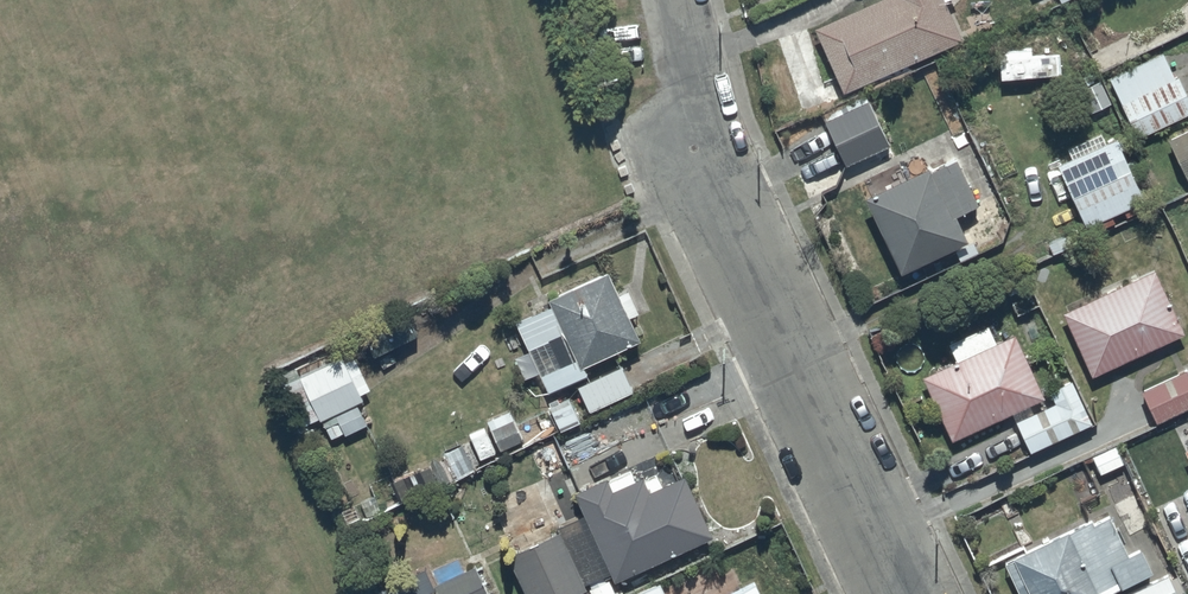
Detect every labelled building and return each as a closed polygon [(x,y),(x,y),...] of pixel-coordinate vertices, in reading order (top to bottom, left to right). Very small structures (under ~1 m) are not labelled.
[(815,25),(842,89),(960,39),(944,2),(948,0),(874,0),(815,25)] [(1032,47),(1000,48),(1001,77),(1062,76),(1061,52),(1032,53),(1032,47)] [(1111,77),(1140,136),(1187,113),(1187,98),(1177,76),(1174,78),(1161,52),(1111,77)] [(865,92),(821,111),(845,165),(889,145),(865,92)] [(1168,139),(1187,179),(1187,178),(1187,130),(1168,139)] [(1116,137),(1058,163),(1086,226),(1095,222),(1099,230),(1114,223),(1110,215),(1123,209),(1127,216),(1143,209),(1139,202),(1143,200),(1131,173),(1138,170),(1133,159),(1127,162),(1122,150),(1128,146),(1125,138),(1118,141),(1116,137)] [(927,167),(866,194),(901,270),(952,247),(953,249),(967,242),(954,213),(976,203),(961,168),(933,181),(927,167)] [(547,297),(550,304),(516,320),(529,347),(564,331),(581,366),(639,339),(628,316),(638,311),(627,289),(619,294),(607,269),(547,297)] [(1153,269),(1063,310),(1092,374),(1182,332),(1153,269)] [(956,360),(923,375),(951,438),(1042,398),(1014,335),(997,342),(989,326),(949,344),(956,360)] [(318,435),(311,421),(319,417),(320,420),(321,419),(331,438),(344,432),(345,435),(367,424),(363,417),(367,415),(363,406),(359,408),(356,402),(362,399),(360,393),(369,389),(354,356),(345,360),(334,338),(269,369),(304,442),(318,435)] [(620,365),(578,385),(590,411),(632,391),(620,365)] [(1142,391),(1157,421),(1187,406),(1187,374),(1185,369),(1142,391)] [(1072,380),(1050,390),(1056,401),(1016,420),(1031,453),(1093,424),(1072,380)] [(488,423),(468,432),(480,457),(523,438),(509,409),(486,419),(488,423)] [(574,491),(584,514),(559,525),(561,531),(510,554),(527,593),(582,593),(580,591),(586,588),(584,584),(588,583),(593,593),(615,593),(606,573),(610,572),(613,579),(712,537),(685,475),(648,491),(642,477),(612,489),(606,477),(574,491)] [(1005,562),(1021,593),(1108,593),(1152,572),(1139,546),(1127,552),(1108,515),(1093,522),(1091,518),(1005,562)] [(435,583),(440,593),(486,593),(473,565),(435,583)] [(1125,593),(1177,593),(1168,573),(1125,593)] [(729,593),(760,593),(754,582),(729,593)]
